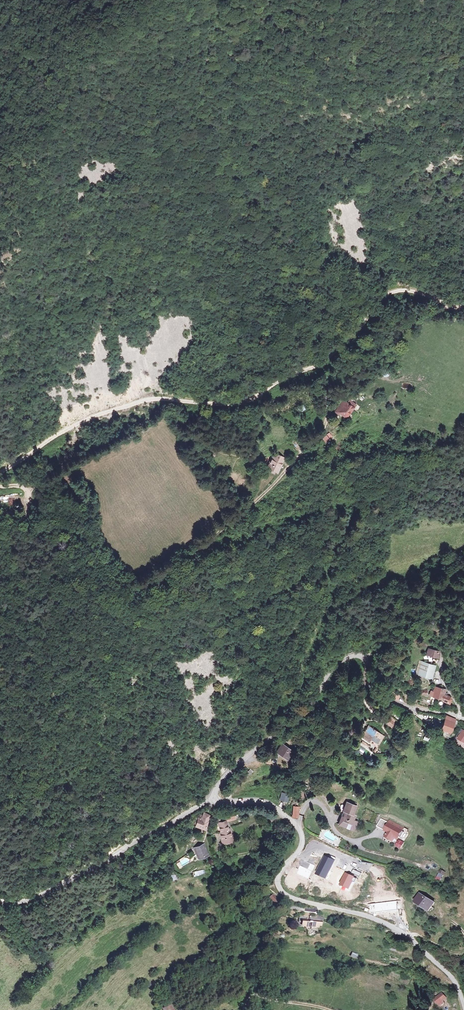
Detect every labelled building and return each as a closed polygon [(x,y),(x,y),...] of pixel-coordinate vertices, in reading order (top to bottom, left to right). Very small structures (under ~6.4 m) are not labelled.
[(345,406),(339,403),(332,415),(335,416),(337,414),(345,419),(353,406),(347,402),(345,406)] [(287,456),(279,452),(270,465),(279,470),(287,456)] [(428,646),(426,654),(439,658),(441,650),(428,646)] [(436,666),(419,662),(416,676),(432,680),(436,666)] [(445,687),(433,686),(431,696),(451,705),(452,697),(444,694),(445,687)] [(456,720),(447,717),(442,731),(450,734),(456,720)] [(385,737),(368,726),(359,741),(376,752),(385,737)] [(461,729),(453,743),(463,749),(463,731),(461,729)] [(296,751),(283,743),(277,752),(290,761),(296,751)] [(254,770),(256,770),(257,770),(259,769),(260,768),(261,766),(261,764),(260,763),(259,761),(258,760),(256,760),(254,760),(253,760),(251,761),(251,763),(250,765),(250,766),(251,768),(252,769),(254,770)] [(281,793),(280,801),(289,802),(289,793),(281,793)] [(358,806),(346,801),(342,810),(346,811),(342,820),(353,825),(357,815),(355,814),(358,806)] [(201,829),(210,817),(205,814),(201,819),(199,818),(194,824),(201,829)] [(221,827),(218,827),(224,846),(235,842),(231,830),(229,830),(226,820),(220,822),(221,827)] [(403,830),(388,822),(383,831),(386,833),(384,838),(392,842),(394,837),(398,839),(403,830)] [(399,840),(395,846),(402,850),(405,843),(399,840)] [(209,856),(205,845),(195,849),(199,860),(209,856)] [(437,880),(442,882),(445,871),(440,870),(437,880)] [(437,904),(419,893),(413,902),(431,913),(437,904)] [(280,902),(274,895),(268,901),(274,907),(280,902)] [(323,923),(303,919),(301,928),(308,929),(307,936),(317,938),(319,928),(322,928),(323,923)] [(442,992),(433,999),(439,1007),(448,1000),(442,992)]
